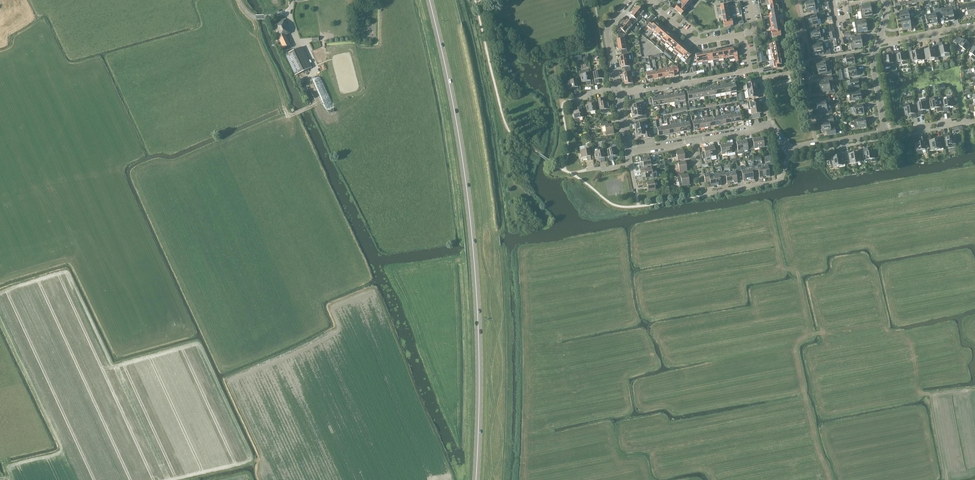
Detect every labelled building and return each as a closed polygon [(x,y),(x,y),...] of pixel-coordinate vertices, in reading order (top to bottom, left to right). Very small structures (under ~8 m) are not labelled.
[(682,1),(679,5),(678,5),(684,11),(684,10),(688,6),(682,1)] [(974,14),(974,7),(974,3),(961,6),(962,11),(967,10),(968,15),(974,14)] [(685,11),(684,10),(684,11),(678,5),(679,5),(678,5),(674,9),(681,15),(685,11)] [(818,10),(817,5),(806,7),(807,12),(814,11),(814,13),(819,12),(818,10)] [(635,7),(633,10),(641,17),(641,16),(643,18),(646,14),(644,13),(644,12),(646,10),(641,6),(639,8),(638,7),(636,9),(635,7)] [(955,6),(947,8),(949,21),(955,20),(954,14),(957,13),(955,6)] [(934,14),(931,14),(933,25),(938,24),(937,17),(940,16),(939,9),(938,8),(935,9),(935,11),(934,11),(934,14)] [(947,8),(939,9),(940,16),(943,16),(944,22),(949,21),(947,8)] [(632,17),(630,19),(635,23),(637,21),(641,17),(633,10),(630,12),(632,14),(630,15),(632,17)] [(872,15),(871,10),(861,12),(862,19),(868,18),(868,16),(872,15)] [(899,11),(901,21),(910,19),(908,10),(899,11)] [(824,11),(822,11),(819,12),(814,13),(814,15),(808,16),(809,21),(820,19),(819,15),(825,14),(824,11)] [(927,26),(933,25),(931,14),(927,15),(927,12),(922,12),(923,19),(926,19),(927,26)] [(623,21),(621,23),(630,30),(633,26),(635,23),(630,19),(628,21),(627,20),(625,22),(623,21)] [(649,29),(653,33),(659,26),(654,22),(655,21),(653,19),(644,30),(646,32),(649,29)] [(912,29),(910,19),(901,21),(903,31),(912,29)] [(287,34),(290,33),(284,20),(272,25),(283,48),(290,45),(286,36),(287,35),(287,34)] [(859,20),(857,20),(854,21),(855,28),(867,26),(866,20),(859,22),(859,20)] [(621,30),(617,34),(624,36),(626,34),(630,30),(621,23),(619,25),(621,27),(619,28),(621,30)] [(659,26),(653,33),(657,36),(663,29),(659,26)] [(811,30),(812,36),(820,34),(823,34),(822,26),(817,27),(817,29),(811,30)] [(868,31),(867,26),(855,28),(857,35),(861,34),(861,32),(868,31)] [(667,33),(663,29),(657,36),(661,40),(667,33)] [(671,36),(667,33),(661,40),(660,41),(664,45),(665,43),(671,36)] [(616,42),(616,46),(626,44),(625,38),(624,36),(617,34),(618,40),(616,40),(617,42),(616,42)] [(665,43),(669,47),(675,40),(671,36),(665,43)] [(958,37),(954,43),(958,45),(958,46),(957,48),(961,51),(962,48),(966,50),(969,46),(970,47),(974,42),(970,39),(968,43),(963,39),(962,40),(958,37)] [(675,40),(669,47),(673,50),(679,43),(675,40)] [(863,47),(862,42),(853,43),(850,44),(852,51),(855,50),(854,48),(863,47)] [(673,50),(678,53),(683,47),(679,43),(673,50)] [(949,53),(950,53),(949,46),(943,47),(942,43),(938,44),(939,50),(940,50),(941,55),(945,54),(945,57),(950,56),(949,53)] [(620,51),(621,53),(627,52),(627,49),(626,44),(616,46),(617,49),(618,49),(618,51),(620,51)] [(934,49),(930,49),(931,59),(934,59),(935,61),(939,61),(936,46),(933,47),(934,49)] [(302,47),(285,54),(295,76),(312,68),(302,47)] [(683,47),(678,53),(682,57),(687,50),(683,47)] [(733,48),(727,49),(729,58),(729,60),(735,59),(734,58),(737,58),(736,50),(733,50),(733,48)] [(814,50),(815,56),(820,55),(820,56),(831,55),(830,48),(826,48),(814,50)] [(914,62),(917,62),(916,52),(912,52),(911,48),(908,49),(909,53),(911,65),(915,64),(914,62)] [(920,51),(916,52),(917,62),(924,60),(922,48),(919,49),(920,51)] [(925,48),(922,48),(924,60),(931,59),(930,49),(926,50),(925,48)] [(692,54),(687,50),(682,57),(686,60),(684,62),(689,66),(692,55),(691,55),(692,54)] [(906,53),(902,54),(901,52),(899,53),(899,51),(895,51),(896,57),(897,57),(898,62),(902,62),(902,65),(907,64),(907,61),(906,53)] [(628,55),(627,52),(621,53),(622,56),(619,57),(620,59),(619,59),(619,63),(629,61),(628,55)] [(893,58),(894,58),(893,52),(889,52),(889,56),(883,57),(884,65),(885,65),(886,68),(890,67),(890,64),(894,63),(893,58)] [(697,63),(702,62),(701,54),(695,55),(695,57),(694,57),(692,66),(693,72),(696,72),(695,66),(697,65),(697,63)] [(854,58),(857,58),(856,55),(854,55),(845,57),(847,65),(855,64),(854,58)] [(818,69),(828,67),(830,66),(829,61),(829,58),(823,59),(823,62),(817,63),(818,69)] [(782,64),(781,59),(772,60),(773,66),(763,68),(763,71),(764,73),(772,71),(771,69),(780,68),(779,65),(782,64)] [(624,67),(624,70),(630,69),(630,66),(629,61),(619,63),(620,66),(621,65),(621,68),(624,67)] [(829,72),(828,67),(818,69),(819,74),(825,73),(826,76),(832,75),(831,71),(829,72)] [(857,70),(859,70),(858,67),(856,67),(848,69),(849,77),(857,76),(857,70)] [(631,72),(630,69),(624,70),(625,73),(622,74),(623,76),(622,76),(622,79),(632,78),(631,72)] [(588,70),(579,71),(581,82),(586,81),(587,85),(591,85),(588,70)] [(598,79),(603,78),(602,71),(593,73),(595,84),(599,83),(598,79)] [(820,81),(821,87),(833,85),(832,83),(833,82),(832,77),(823,78),(824,81),(820,81)] [(633,83),(632,78),(622,79),(623,83),(624,82),(624,85),(627,84),(627,87),(633,86),(633,83)] [(850,81),(850,82),(847,82),(848,89),(851,88),(851,89),(860,88),(859,82),(861,82),(861,79),(858,79),(850,81)] [(575,92),(578,91),(576,80),(567,81),(569,89),(574,88),(575,92)] [(754,81),(745,82),(747,90),(757,89),(756,83),(755,84),(754,81)] [(833,90),(833,85),(821,87),(822,92),(828,91),(829,94),(835,93),(835,90),(833,90)] [(758,94),(757,89),(747,90),(748,99),(757,97),(757,94),(758,94)] [(861,94),(863,94),(863,91),(860,91),(852,93),(853,97),(850,97),(850,102),(853,101),(854,101),(862,100),(861,94)] [(944,106),(943,106),(944,112),(948,112),(947,108),(954,107),(952,99),(951,96),(947,97),(947,100),(943,101),(944,106)] [(817,102),(818,108),(828,106),(828,103),(830,102),(829,97),(823,98),(824,101),(817,102)] [(598,99),(600,110),(600,113),(601,113),(602,114),(603,114),(604,113),(604,112),(609,111),(608,101),(602,102),(602,98),(598,99)] [(937,108),(937,112),(942,111),(941,105),(939,105),(939,100),(935,101),(934,98),(929,99),(930,102),(929,102),(931,109),(937,108)] [(918,109),(917,109),(918,116),(922,115),(922,111),(928,110),(927,102),(926,103),(925,99),(921,100),(921,103),(917,104),(918,109)] [(590,112),(596,111),(594,100),(590,101),(591,105),(585,105),(587,117),(591,116),(590,112)] [(631,110),(632,112),(642,110),(641,106),(644,105),(643,100),(637,101),(638,104),(630,106),(631,110)] [(748,110),(750,110),(760,108),(759,100),(747,102),(747,104),(748,110)] [(905,115),(910,115),(911,114),(912,118),(916,117),(915,111),(914,111),(913,106),(909,107),(909,104),(904,105),(905,108),(904,108),(905,115)] [(863,108),(866,107),(865,105),(863,105),(854,106),(856,115),(864,113),(863,108)] [(573,111),(573,112),(574,119),(575,119),(575,121),(576,121),(577,122),(578,122),(578,121),(579,120),(579,118),(583,118),(581,106),(577,107),(578,111),(576,111),(576,110),(573,111)] [(829,109),(828,106),(818,108),(819,113),(826,112),(826,115),(832,114),(831,109),(829,109)] [(761,113),(760,108),(750,110),(752,119),(759,118),(759,114),(761,113)] [(643,113),(642,110),(632,112),(632,113),(631,113),(632,118),(640,116),(641,119),(646,118),(645,113),(643,113)] [(825,122),(821,122),(822,128),(832,126),(832,123),(834,123),(833,117),(824,119),(825,122)] [(854,120),(855,128),(858,128),(867,127),(866,121),(868,121),(868,118),(865,118),(857,120),(854,120)] [(635,129),(635,131),(645,129),(645,125),(648,125),(647,119),(641,120),(641,123),(633,125),(634,129),(635,129)] [(608,125),(607,122),(600,123),(601,126),(604,126),(606,132),(605,132),(605,135),(614,134),(612,124),(608,125)] [(836,134),(835,130),(833,131),(832,126),(822,128),(823,133),(827,132),(827,136),(836,134)] [(646,133),(645,129),(635,131),(635,132),(635,137),(643,135),(644,139),(651,138),(651,137),(650,132),(646,133)] [(946,147),(947,147),(947,146),(948,148),(948,149),(956,147),(956,146),(956,144),(955,136),(949,137),(948,133),(944,134),(945,140),(946,147)] [(935,140),(937,150),(944,149),(941,136),(938,137),(939,139),(935,140)] [(763,137),(757,138),(759,148),(767,147),(766,141),(763,141),(763,137)] [(917,151),(917,154),(922,153),(921,150),(925,149),(924,144),(926,144),(924,137),(920,138),(921,143),(915,144),(916,151),(917,151)] [(753,143),(750,144),(751,150),(759,148),(757,138),(752,139),(753,143)] [(937,150),(935,140),(931,141),(930,138),(927,139),(930,151),(937,150)] [(746,140),(741,141),(743,151),(751,150),(750,144),(747,144),(746,140)] [(737,146),(734,147),(735,152),(743,151),(741,141),(736,142),(737,146)] [(727,154),(735,152),(734,147),(731,147),(730,143),(725,144),(727,154)] [(607,151),(605,152),(606,157),(608,157),(609,161),(613,160),(613,158),(618,156),(615,144),(612,145),(612,147),(610,147),(607,148),(607,151)] [(719,155),(727,154),(725,144),(720,145),(720,147),(717,148),(719,155)] [(584,146),(579,147),(580,150),(581,158),(586,157),(587,161),(591,160),(589,149),(587,149),(585,150),(584,146)] [(710,157),(719,155),(717,148),(714,148),(714,146),(709,147),(710,157)] [(705,158),(710,157),(709,147),(703,148),(704,152),(701,153),(703,161),(706,161),(705,158)] [(604,158),(606,157),(605,152),(603,152),(603,150),(599,151),(598,150),(597,148),(593,149),(595,159),(600,158),(601,162),(605,162),(604,158)] [(870,159),(871,162),(876,161),(875,159),(876,158),(874,151),(868,152),(867,148),(863,149),(864,155),(866,155),(867,160),(870,159)] [(858,152),(854,153),(856,163),(863,162),(861,149),(858,150),(858,152)] [(684,155),(684,154),(683,150),(672,152),(673,155),(676,155),(677,161),(689,159),(688,155),(684,155)] [(849,164),(856,163),(854,153),(850,154),(850,151),(847,152),(849,164)] [(841,155),(837,156),(839,166),(846,165),(843,153),(840,153),(841,155)] [(643,163),(639,164),(640,168),(651,166),(653,165),(654,164),(654,163),(654,162),(653,161),(652,161),(652,160),(655,160),(655,155),(652,156),(649,156),(642,158),(642,162),(643,163)] [(832,167),(839,166),(837,156),(833,157),(833,155),(829,155),(832,167)] [(687,171),(686,167),(686,166),(690,165),(689,161),(678,163),(680,172),(687,171)] [(767,165),(762,166),(764,177),(767,176),(767,177),(770,177),(769,171),(773,171),(772,163),(767,164),(767,165)] [(762,165),(754,166),(756,174),(758,173),(759,179),(763,178),(762,177),(764,177),(762,166),(762,165)] [(746,168),(746,170),(748,180),(750,179),(750,180),(754,180),(753,174),(756,174),(754,166),(746,168)] [(653,168),(640,170),(641,174),(645,173),(646,179),(652,177),(653,179),(657,178),(656,171),(654,171),(653,168)] [(746,180),(748,180),(746,170),(741,171),(741,168),(738,169),(739,175),(742,174),(743,182),(746,181),(746,180)] [(736,175),(739,175),(738,169),(735,170),(735,172),(730,173),(732,183),(734,182),(734,183),(737,183),(736,175)] [(725,171),(722,172),(723,180),(726,179),(727,185),(730,184),(730,183),(732,183),(730,173),(725,174),(725,171)] [(720,180),(723,180),(722,172),(716,173),(716,175),(714,176),(716,185),(718,185),(718,186),(721,186),(720,180)] [(714,186),(716,185),(714,176),(709,176),(708,173),(703,174),(705,184),(706,184),(707,185),(708,185),(709,184),(710,184),(711,188),(714,187),(714,186)] [(678,178),(678,179),(678,181),(678,182),(679,183),(679,186),(689,185),(688,179),(692,179),(692,175),(680,177),(678,178)] [(654,181),(642,184),(643,188),(647,187),(648,192),(655,191),(654,181)] [(966,184),(968,194),(973,193),(974,196),(974,190),(973,190),(972,183),(966,184)] [(962,192),(959,193),(960,199),(963,198),(963,195),(968,194),(966,184),(960,185),(962,192)] [(949,187),(942,188),(944,199),(950,198),(951,201),(954,200),(953,194),(950,195),(949,187)] [(913,197),(906,198),(907,203),(918,201),(917,201),(916,196),(919,196),(919,192),(912,193),(913,197)] [(884,199),(877,200),(878,203),(881,203),(882,208),(893,206),(892,200),(884,202),(884,199)] [(918,201),(907,203),(908,209),(915,208),(916,211),(922,210),(921,206),(919,207),(918,201)] [(862,203),(855,204),(857,215),(863,214),(864,217),(868,216),(866,210),(863,210),(862,203)] [(845,206),(840,207),(842,217),(847,216),(847,219),(851,219),(850,212),(846,213),(845,206)] [(883,213),(880,214),(881,217),(887,216),(886,213),(893,212),(892,206),(893,206),(882,208),(883,213)] [(835,215),(832,216),(833,222),(837,221),(836,218),(842,217),(840,207),(834,208),(835,215)] [(967,211),(963,212),(965,218),(968,218),(969,225),(974,224),(973,213),(967,214),(967,211)] [(955,216),(949,217),(951,228),(957,227),(956,219),(959,219),(958,213),(954,213),(955,216)] [(802,214),(796,215),(796,219),(797,224),(798,226),(804,224),(805,227),(808,227),(807,221),(804,221),(802,214)] [(917,219),(910,221),(911,226),(922,224),(921,219),(924,219),(923,215),(917,216),(917,219)] [(940,219),(934,220),(936,231),(943,230),(941,222),(944,221),(943,215),(940,216),(940,219)] [(888,222),(882,223),(882,226),(885,226),(886,231),(897,229),(896,223),(888,225),(888,222)] [(922,224),(911,226),(912,232),(919,231),(920,234),(926,233),(925,229),(923,230),(922,224)] [(887,236),(884,237),(885,240),(891,239),(890,236),(898,235),(897,229),(886,231),(887,236)] [(867,233),(856,234),(858,245),(865,244),(865,239),(868,239),(867,233)] [(856,234),(846,236),(847,242),(851,242),(851,246),(858,245),(856,234)] [(875,297),(869,298),(871,309),(877,308),(878,310),(881,309),(880,303),(876,303),(875,297)] [(865,305),(861,306),(862,313),(866,312),(865,310),(871,309),(869,298),(864,299),(865,305)] [(847,310),(837,312),(838,318),(844,317),(845,321),(851,320),(850,316),(848,316),(847,310)] [(846,329),(840,330),(841,336),(852,334),(850,328),(853,328),(852,324),(845,325),(846,329)] [(852,334),(841,336),(842,342),(848,341),(849,345),(855,343),(855,340),(853,340),(852,334)] [(850,353),(844,354),(845,360),(856,358),(855,352),(857,351),(856,348),(850,349),(850,353)] [(856,358),(845,360),(846,366),(853,365),(853,368),(860,367),(859,363),(857,364),(856,358)] [(855,376),(849,377),(850,383),(860,381),(859,376),(861,375),(861,371),(854,373),(855,376)] [(860,381),(850,383),(851,389),(857,388),(858,392),(864,391),(863,387),(861,387),(860,381)]
